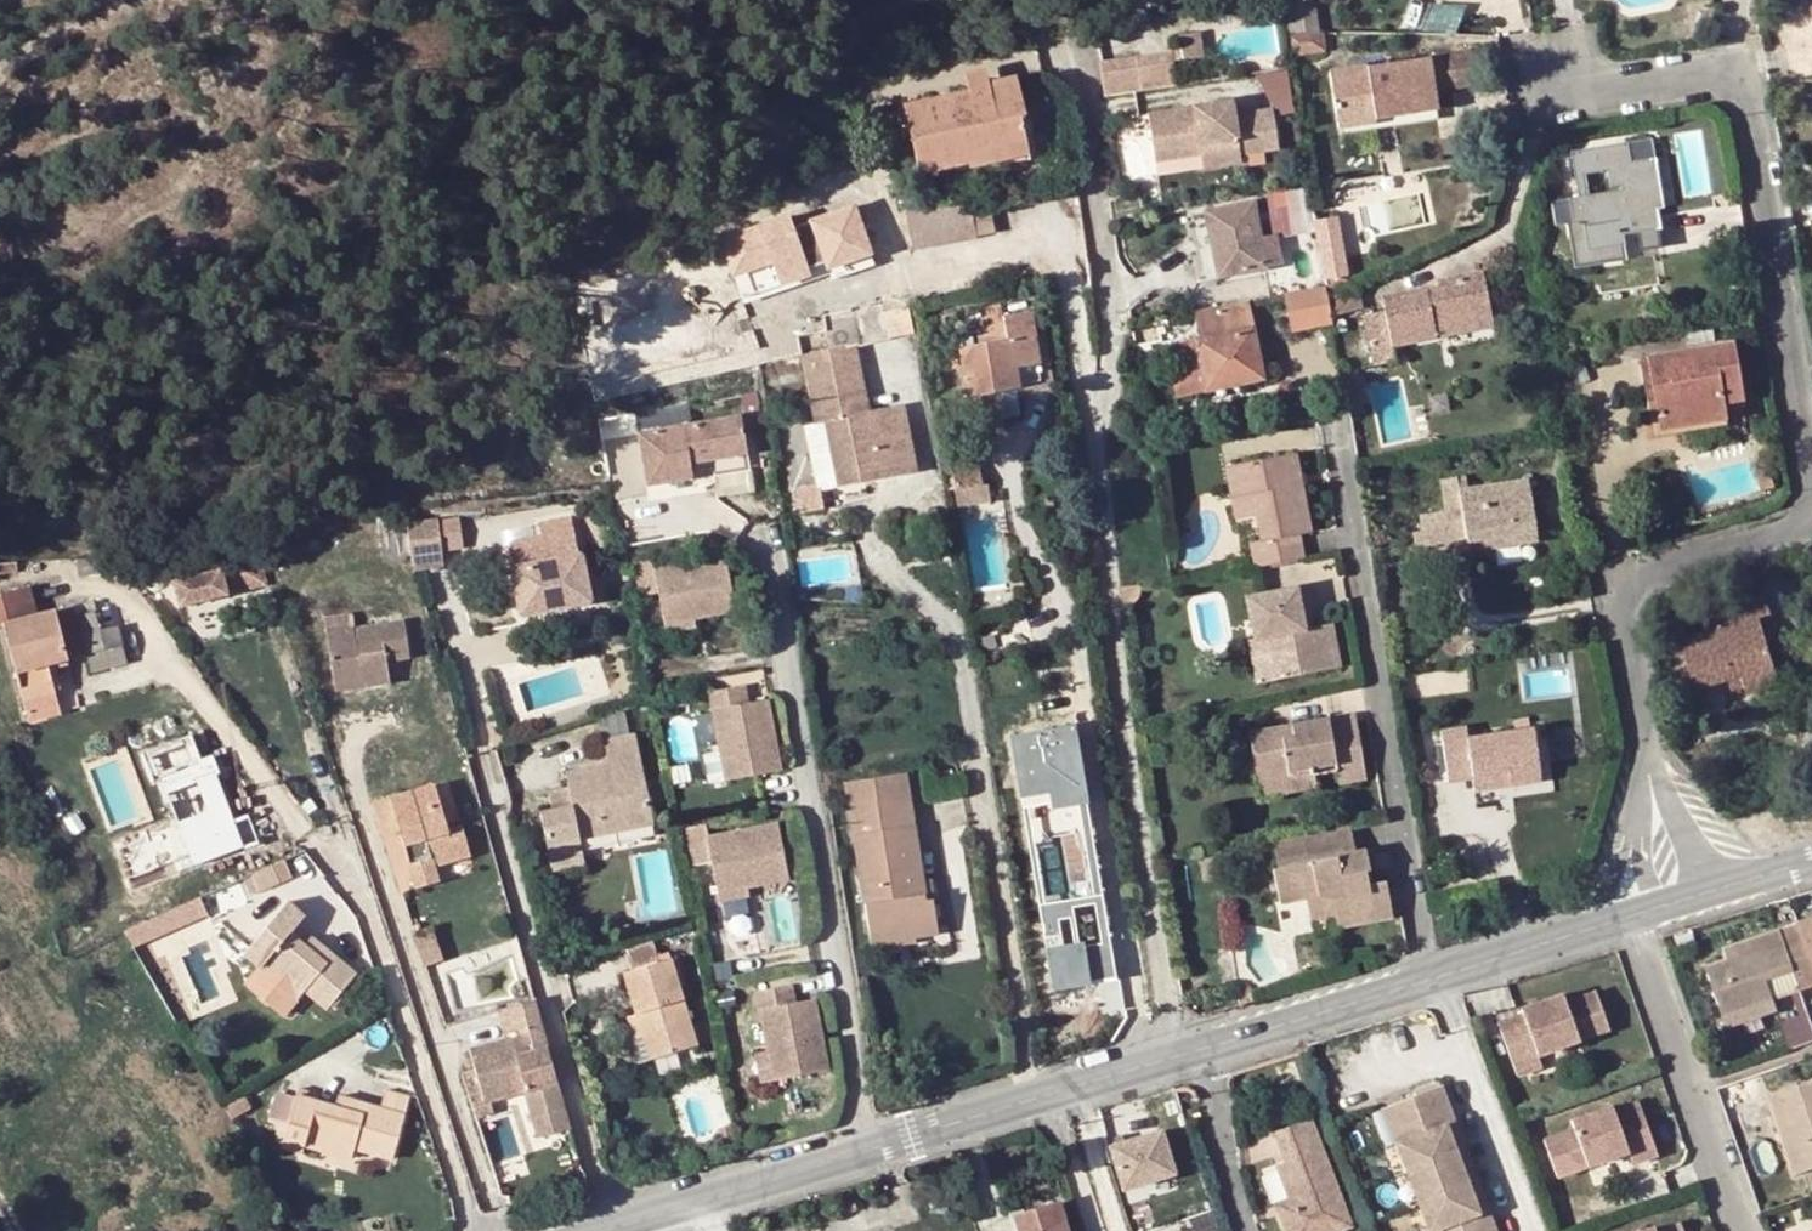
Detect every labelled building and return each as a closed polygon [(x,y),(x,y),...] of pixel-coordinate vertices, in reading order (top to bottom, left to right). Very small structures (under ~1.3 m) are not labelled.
[(1409,2),(1409,27),(1461,27),(1461,2),(1409,2)] [(1183,39),(1185,48),(1187,61),(1205,59),(1200,35),(1183,39)] [(1477,50),(1440,56),(1446,91),(1482,85),(1477,50)] [(1176,53),(1143,59),(1149,93),(1182,88),(1176,53)] [(1329,73),(1335,114),(1370,108),(1372,121),(1434,111),(1431,93),(1446,91),(1440,56),(1329,73)] [(1107,67),(1113,98),(1149,93),(1143,59),(1107,67)] [(1276,73),(1279,94),(1292,93),(1288,71),(1276,73)] [(967,90),(902,105),(919,174),(968,163),(967,168),(1029,154),(1020,116),(1026,115),(1016,77),(966,88),(967,90)] [(1156,114),(1162,153),(1207,147),(1208,156),(1210,171),(1248,165),(1247,156),(1286,151),(1279,111),(1241,116),(1238,102),(1156,114)] [(1370,108),(1335,114),(1337,127),(1372,121),(1370,108)] [(1647,140),(1569,152),(1576,197),(1567,198),(1572,224),(1580,223),(1585,252),(1621,247),(1622,253),(1657,247),(1652,209),(1657,208),(1647,140)] [(1207,147),(1162,153),(1166,177),(1210,171),(1208,156),(1207,147)] [(814,202),(824,226),(871,212),(861,182),(814,202)] [(1310,189),(1266,197),(1271,226),(1315,219),(1310,189)] [(994,229),(987,193),(961,198),(912,207),(905,209),(912,245),(994,229)] [(1203,209),(1216,281),(1269,270),(1268,267),(1283,264),(1277,237),(1276,233),(1272,234),(1262,237),(1255,198),(1203,209)] [(884,249),(871,212),(824,226),(814,202),(798,208),(806,231),(768,244),(781,282),(884,249)] [(1317,231),(1325,279),(1342,275),(1346,275),(1347,275),(1338,216),(1315,219),(1317,231)] [(1315,219),(1271,226),(1272,234),(1276,233),(1277,237),(1317,231),(1315,219)] [(1435,281),(1435,285),(1436,292),(1422,294),(1421,288),(1380,296),(1382,313),(1361,317),(1370,366),(1392,362),(1389,347),(1434,338),(1431,323),(1445,320),(1446,325),(1463,322),(1462,316),(1488,311),(1481,272),(1435,281)] [(1342,275),(1325,279),(1326,287),(1327,291),(1348,283),(1346,275),(1342,275)] [(1436,292),(1435,285),(1421,288),(1422,294),(1436,292)] [(1357,287),(1327,296),(1331,317),(1362,308),(1357,287)] [(1327,325),(1321,288),(1286,295),(1294,331),(1327,325)] [(1245,303),(1195,314),(1200,338),(1175,344),(1187,395),(1204,392),(1202,382),(1230,375),(1232,385),(1262,379),(1245,303)] [(881,312),(880,305),(879,304),(869,305),(871,311),(824,320),(826,334),(829,348),(802,353),(800,353),(807,389),(811,408),(821,406),(824,423),(814,424),(805,425),(817,487),(912,469),(899,408),(867,413),(865,401),(860,374),(854,345),(886,339),(884,329),(881,312)] [(901,308),(881,312),(884,329),(886,339),(908,335),(901,308)] [(1491,326),(1488,311),(1462,316),(1463,322),(1446,325),(1445,320),(1431,323),(1434,338),(1491,326)] [(974,313),(959,315),(961,326),(976,324),(974,313)] [(1043,334),(1032,336),(1037,364),(1034,364),(1037,383),(1020,386),(1021,388),(1022,396),(1051,390),(1043,334)] [(1729,344),(1645,357),(1650,387),(1642,388),(1647,420),(1653,419),(1654,422),(1721,411),(1740,407),(1729,344)] [(962,367),(959,350),(948,352),(951,370),(954,369),(962,367)] [(1650,387),(1645,357),(1636,359),(1642,388),(1650,387)] [(860,374),(865,401),(877,399),(871,372),(860,374)] [(1204,392),(1232,385),(1230,375),(1202,382),(1204,392)] [(1015,389),(995,393),(1002,419),(1021,415),(1015,389)] [(821,406),(811,408),(814,424),(824,423),(821,406)] [(1722,421),(1721,411),(1654,422),(1656,432),(1722,421)] [(738,415),(636,434),(645,486),(690,479),(692,481),(748,470),(738,415)] [(1267,570),(1306,564),(1302,540),(1314,539),(1301,458),(1231,468),(1236,500),(1256,499),(1259,519),(1263,543),(1267,570)] [(1756,470),(1761,490),(1773,488),(1768,467),(1756,470)] [(945,475),(948,491),(953,490),(963,488),(968,487),(966,474),(953,476),(953,474),(945,475)] [(1463,476),(1453,478),(1456,491),(1464,490),(1463,476)] [(1456,491),(1453,478),(1438,481),(1443,515),(1459,512),(1464,543),(1465,550),(1533,539),(1525,480),(1464,490),(1456,491)] [(968,487),(963,488),(965,507),(987,502),(984,485),(968,487)] [(965,507),(963,488),(953,490),(957,508),(965,507)] [(1256,499),(1236,500),(1239,520),(1259,519),(1256,499)] [(1459,512),(1443,515),(1448,545),(1464,543),(1459,512)] [(1419,518),(1424,548),(1448,545),(1443,515),(1419,518)] [(406,522),(406,528),(438,524),(436,517),(406,522)] [(521,616),(587,603),(571,517),(538,523),(540,537),(509,542),(521,616)] [(438,524),(406,528),(410,554),(411,556),(441,551),(438,524)] [(404,560),(401,530),(381,532),(385,563),(404,560)] [(1258,572),(1267,570),(1263,543),(1253,545),(1258,572)] [(204,561),(200,548),(186,550),(159,552),(167,585),(174,583),(190,580),(187,566),(204,561)] [(441,551),(411,556),(415,572),(443,567),(441,551)] [(209,560),(204,561),(187,566),(190,580),(174,583),(181,610),(254,591),(254,585),(262,583),(255,554),(223,558),(226,572),(214,574),(209,560)] [(664,630),(692,624),(734,614),(723,558),(653,572),(650,562),(632,566),(640,601),(656,597),(664,630)] [(54,691),(47,665),(120,646),(115,627),(97,631),(89,602),(33,617),(25,588),(0,594),(0,627),(2,627),(22,700),(54,691)] [(1252,600),(1256,644),(1269,643),(1273,686),(1334,678),(1328,634),(1317,636),(1312,592),(1252,600)] [(1695,690),(1727,680),(1740,676),(1744,688),(1745,695),(1777,686),(1757,618),(1769,615),(1762,595),(1711,610),(1716,630),(1680,641),(1695,690)] [(322,624),(323,635),(351,631),(350,620),(322,624)] [(383,654),(384,662),(409,658),(404,623),(351,631),(356,660),(383,654)] [(693,631),(692,624),(664,630),(666,638),(693,631)] [(332,695),(361,689),(356,660),(351,631),(323,635),(332,695)] [(1338,633),(1328,634),(1334,678),(1343,677),(1338,633)] [(1269,643),(1256,644),(1250,645),(1255,688),(1273,686),(1269,643)] [(356,660),(361,689),(387,685),(384,662),(383,654),(356,660)] [(1740,676),(1727,680),(1730,693),(1744,688),(1740,676)] [(708,698),(720,754),(725,784),(779,772),(764,703),(748,707),(743,689),(708,698)] [(59,709),(54,691),(22,700),(27,718),(59,709)] [(1018,732),(1067,988),(1126,977),(1109,888),(1066,896),(1058,854),(1083,850),(1074,805),(1106,800),(1090,718),(1018,732)] [(1335,773),(1336,782),(1337,793),(1363,788),(1354,726),(1292,736),(1294,747),(1277,750),(1275,738),(1248,742),(1256,790),(1312,782),(1312,776),(1335,773)] [(1447,781),(1471,778),(1508,773),(1509,787),(1537,782),(1531,729),(1467,737),(1465,727),(1440,731),(1447,781)] [(1542,728),(1531,729),(1537,782),(1509,787),(1511,796),(1551,791),(1542,728)] [(178,730),(134,749),(146,778),(155,774),(172,814),(109,842),(129,886),(250,833),(239,809),(226,815),(199,754),(190,758),(178,730)] [(1294,747),(1292,736),(1275,738),(1277,750),(1294,747)] [(548,844),(582,838),(656,823),(640,737),(605,743),(608,764),(570,771),(572,788),(575,807),(553,810),(542,813),(548,844)] [(725,784),(720,754),(707,757),(713,787),(725,784)] [(1313,785),(1336,782),(1335,773),(1312,776),(1312,782),(1313,785)] [(1508,773),(1471,778),(1472,792),(1509,787),(1508,773)] [(922,902),(919,880),(903,775),(845,786),(868,941),(912,935),(912,941),(937,936),(931,901),(922,902)] [(1315,797),(1313,785),(1312,782),(1256,790),(1259,806),(1315,797)] [(449,831),(436,786),(373,805),(382,839),(400,833),(416,889),(438,883),(433,865),(470,853),(463,827),(449,831)] [(575,807),(572,788),(550,792),(553,810),(575,807)] [(715,899),(744,894),(786,883),(775,827),(706,841),(704,831),(683,835),(691,870),(707,866),(715,899)] [(1349,835),(1328,838),(1341,936),(1386,929),(1381,892),(1368,894),(1362,895),(1360,880),(1366,880),(1363,861),(1351,861),(1349,835)] [(587,861),(582,838),(548,844),(552,867),(587,861)] [(1341,936),(1328,838),(1272,846),(1275,871),(1269,872),(1274,906),(1301,903),(1304,926),(1329,922),(1330,937),(1341,936)] [(278,884),(270,866),(249,875),(257,894),(258,892),(278,884)] [(928,879),(919,880),(922,902),(931,901),(928,879)] [(746,900),(744,894),(715,899),(717,907),(746,900)] [(204,895),(125,930),(133,950),(213,915),(204,895)] [(312,955),(303,947),(289,934),(304,917),(286,903),(242,954),(259,970),(295,1000),(303,991),(326,1010),(355,974),(319,945),(312,955)] [(1811,972),(1811,919),(1796,925),(1797,929),(1811,972)] [(440,960),(430,928),(412,932),(423,964),(440,960)] [(1811,987),(1811,972),(1797,929),(1779,935),(1778,932),(1732,947),(1736,957),(1724,962),(1704,969),(1721,1018),(1770,1002),(1763,983),(1791,972),(1799,992),(1811,987)] [(912,935),(868,941),(870,952),(913,945),(912,941),(912,935)] [(310,938),(303,947),(312,955),(319,945),(310,938)] [(1736,957),(1732,947),(1722,950),(1724,962),(1736,957)] [(625,974),(636,1015),(649,1060),(697,1046),(673,959),(625,974)] [(295,1000),(259,970),(250,980),(289,1009),(295,1000)] [(1791,972),(1763,983),(1770,1002),(1799,992),(1791,972)] [(1237,989),(1239,1003),(1255,999),(1253,991),(1252,987),(1249,984),(1236,987),(1237,989)] [(753,996),(766,1055),(773,1086),(825,1075),(809,1002),(793,1006),(787,988),(753,996)] [(1521,1016),(1525,1025),(1500,1034),(1515,1077),(1540,1067),(1536,1056),(1608,1029),(1594,993),(1564,1004),(1561,995),(1519,1010),(1521,1016)] [(548,1043),(536,998),(501,1008),(508,1031),(530,1024),(536,1047),(548,1043)] [(1774,1013),(1770,1002),(1721,1018),(1725,1030),(1774,1013)] [(1791,1048),(1811,1040),(1811,1032),(1805,1012),(1782,1021),(1791,1048)] [(649,1060),(636,1015),(627,1018),(641,1062),(649,1060)] [(1521,1016),(1496,1025),(1500,1034),(1525,1025),(1521,1016)] [(473,1050),(477,1064),(510,1054),(519,1052),(515,1038),(473,1050)] [(477,1064),(463,1068),(475,1109),(488,1105),(487,1101),(528,1091),(537,1119),(567,1109),(548,1043),(536,1047),(534,1056),(520,1059),(519,1052),(510,1054),(477,1064)] [(534,1056),(536,1047),(519,1052),(520,1059),(534,1056)] [(773,1086),(766,1055),(753,1058),(759,1090),(773,1086)] [(1452,1125),(1435,1082),(1409,1091),(1411,1096),(1378,1108),(1424,1230),(1491,1230),(1484,1212),(1475,1215),(1443,1128),(1452,1125)] [(1776,1124),(1786,1121),(1795,1147),(1784,1151),(1793,1176),(1811,1170),(1811,1083),(1767,1098),(1776,1124)] [(378,1108),(347,1100),(343,1111),(333,1108),(315,1103),(316,1096),(296,1091),(282,1140),(302,1147),(347,1159),(350,1149),(390,1160),(407,1099),(383,1092),(378,1108)] [(222,1105),(233,1126),(254,1114),(241,1094),(222,1105)] [(343,1111),(347,1100),(336,1098),(333,1108),(343,1111)] [(1611,1111),(1614,1119),(1639,1110),(1636,1102),(1611,1111)] [(1572,1129),(1541,1140),(1554,1177),(1626,1152),(1630,1163),(1655,1155),(1639,1110),(1614,1119),(1611,1111),(1609,1106),(1569,1120),(1572,1129)] [(573,1128),(567,1109),(537,1119),(543,1137),(573,1128)] [(1283,1162),(1299,1203),(1276,1211),(1284,1230),(1339,1230),(1349,1228),(1310,1117),(1272,1133),(1283,1162)] [(1786,1121),(1776,1124),(1784,1151),(1795,1147),(1786,1121)] [(1119,1140),(1131,1188),(1195,1172),(1182,1123),(1119,1140)] [(1484,1212),(1452,1125),(1443,1128),(1475,1215),(1484,1212)] [(299,1156),(302,1147),(282,1140),(279,1152),(299,1156)] [(1299,1203),(1283,1162),(1277,1165),(1288,1197),(1273,1204),(1276,1211),(1299,1203)] [(1058,1205),(1021,1217),(1025,1230),(1066,1230),(1058,1205)] [(1021,1217),(1013,1218),(1017,1230),(1025,1230),(1021,1217)]
